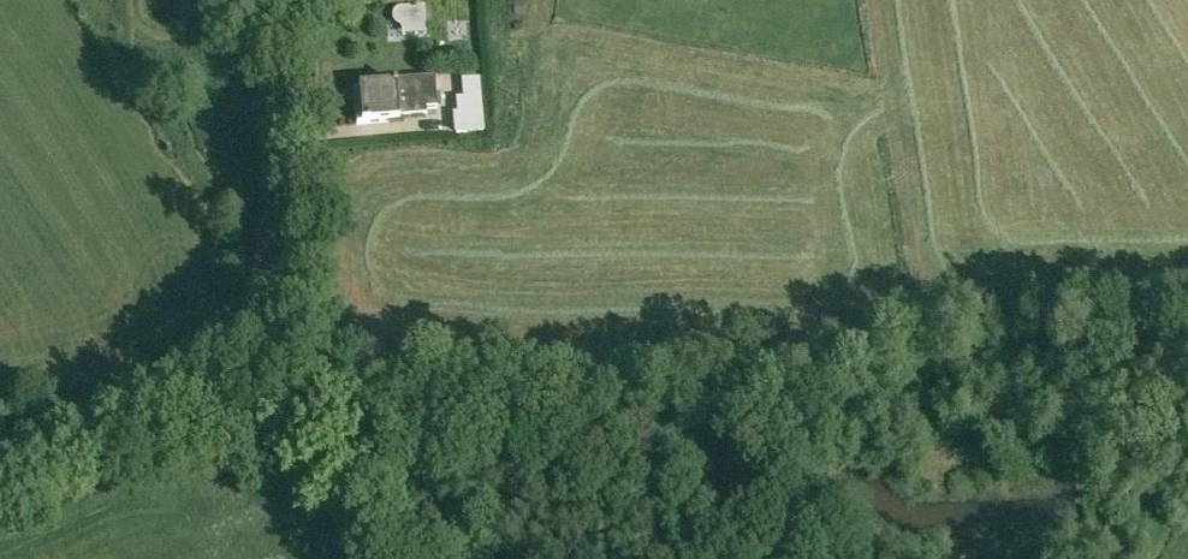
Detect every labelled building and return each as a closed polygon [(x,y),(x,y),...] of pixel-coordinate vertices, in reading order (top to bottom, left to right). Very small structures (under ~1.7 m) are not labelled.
[(524,15),(526,15),(525,1),(525,0),(514,0),(515,14),(515,15),(524,15)] [(424,8),(401,10),(400,10),(399,10),(398,11),(397,11),(396,13),(396,15),(396,16),(396,17),(396,18),(397,19),(398,20),(399,20),(399,21),(401,21),(402,21),(403,35),(426,33),(424,8)] [(391,84),(359,86),(362,124),(399,120),(399,117),(427,114),(426,108),(437,108),(435,77),(391,80),(391,84)] [(460,114),(455,115),(457,133),(483,130),(479,79),(464,80),(466,99),(459,100),(460,114)] [(298,372),(297,360),(290,360),(291,373),(298,372)]
